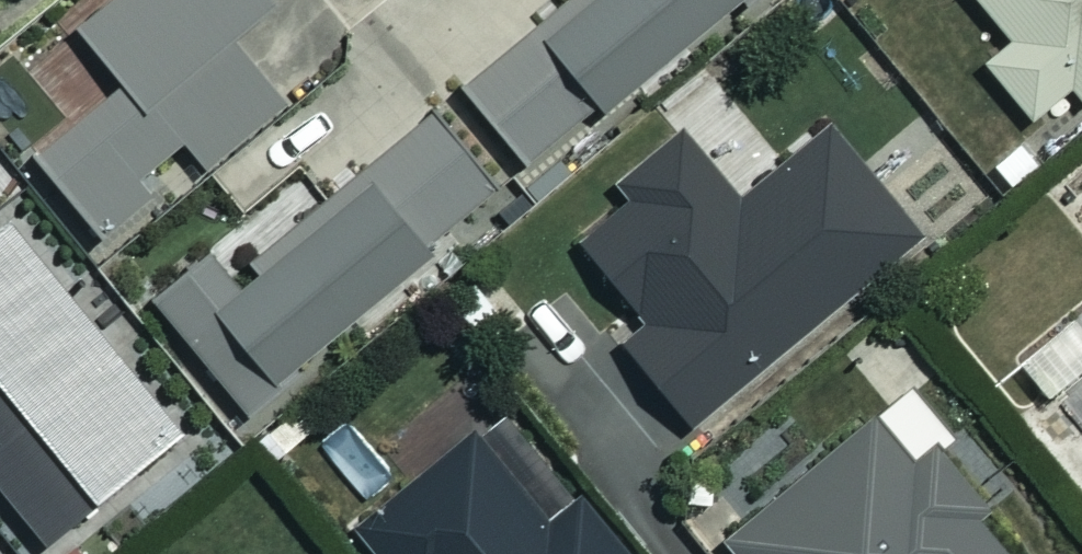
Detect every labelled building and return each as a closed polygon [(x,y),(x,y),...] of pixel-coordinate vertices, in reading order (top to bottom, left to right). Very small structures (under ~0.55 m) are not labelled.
[(206,164),(286,98),(232,34),(273,0),(105,0),(76,23),(122,79),(33,152),(101,234),(151,193),(137,176),(184,137),(206,164)] [(460,81),(525,160),(599,101),(605,108),(737,0),(559,0),(460,81)] [(1014,38),(986,61),(1033,117),(1075,82),(1081,91),(1081,0),(983,0),(1014,38)] [(151,297),(248,413),(301,370),(295,363),(434,249),(428,242),(495,186),(430,108),(248,257),(258,270),(239,285),(209,249),(151,297)] [(927,232),(830,116),(739,190),(683,123),(616,178),(630,195),(576,239),(642,318),(618,338),(691,426),(927,232)] [(43,541),(183,427),(8,213),(0,220),(0,488),(43,541)] [(1081,415),(1081,368),(1059,387),(1081,415)] [(870,413),(720,535),(735,553),(1011,553),(965,498),(986,481),(951,439),(915,468),(870,413)] [(484,419),(355,524),(379,553),(632,553),(582,492),(559,511),(484,419)]
